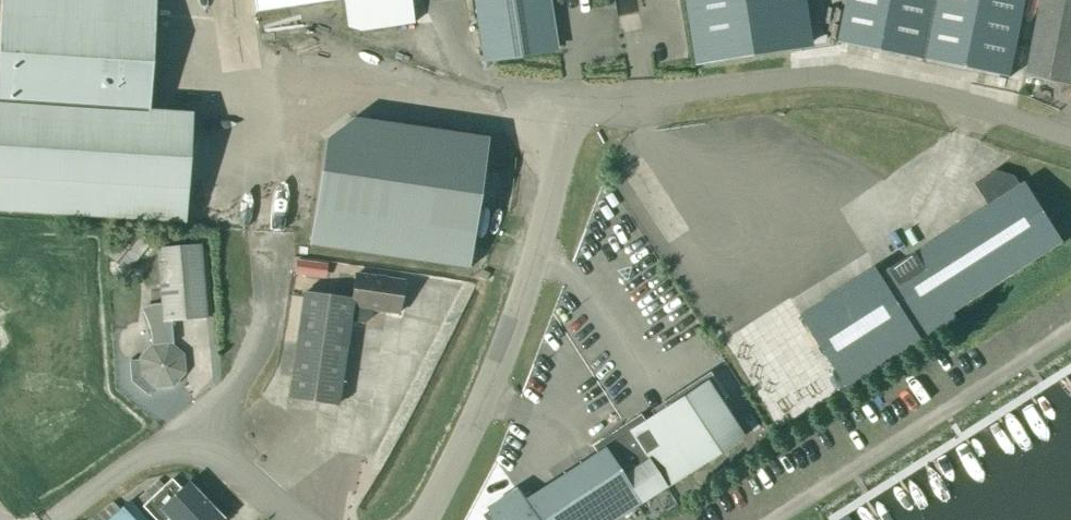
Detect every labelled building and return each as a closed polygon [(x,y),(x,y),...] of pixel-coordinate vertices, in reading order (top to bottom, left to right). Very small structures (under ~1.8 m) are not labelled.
[(155,0),(0,0),(0,4),(0,212),(184,224),(191,115),(148,112),(155,0)] [(256,13),(342,0),(346,29),(359,33),(413,25),(409,0),(254,0),(256,13)] [(547,0),(475,0),(485,61),(554,50),(547,0)] [(697,67),(802,50),(803,50),(795,0),(687,0),(697,67)] [(839,43),(1010,78),(1026,0),(848,0),(839,43)] [(1027,76),(1027,77),(1070,86),(1070,0),(1042,0),(1027,76)] [(487,139),(353,120),(323,142),(308,245),(468,269),(487,139)] [(1021,187),(1014,177),(996,171),(975,185),(989,207),(881,276),(876,269),(801,317),(849,391),(959,321),(954,314),(1064,243),(1026,183),(1021,187)] [(126,273),(150,244),(128,226),(104,255),(126,273)] [(200,246),(156,249),(161,303),(162,323),(171,322),(206,320),(200,246)] [(308,262),(297,261),(295,274),(306,276),(308,262)] [(486,281),(490,274),(482,270),(478,278),(486,281)] [(352,300),(348,322),(363,324),(372,317),(373,310),(398,313),(403,281),(355,274),(351,300),(352,300)] [(352,300),(351,300),(304,292),(288,398),(336,405),(348,322),(352,300)] [(154,304),(140,308),(149,328),(151,346),(139,360),(129,360),(131,382),(148,396),(155,388),(172,387),(184,373),(182,355),(169,345),(173,344),(171,322),(162,323),(161,303),(154,304)] [(640,416),(625,426),(666,488),(690,472),(725,450),(743,438),(707,382),(644,423),(640,416)] [(491,516),(493,519),(617,519),(640,505),(666,488),(625,426),(592,447),(597,454),(524,502),(520,496),(491,516)] [(164,487),(158,481),(136,500),(143,507),(164,487)] [(143,507),(155,519),(167,519),(169,518),(170,519),(221,519),(186,484),(180,490),(171,481),(164,487),(143,507)] [(89,519),(108,519),(118,510),(112,504),(89,519)] [(125,504),(118,510),(108,519),(140,519),(125,504)]
